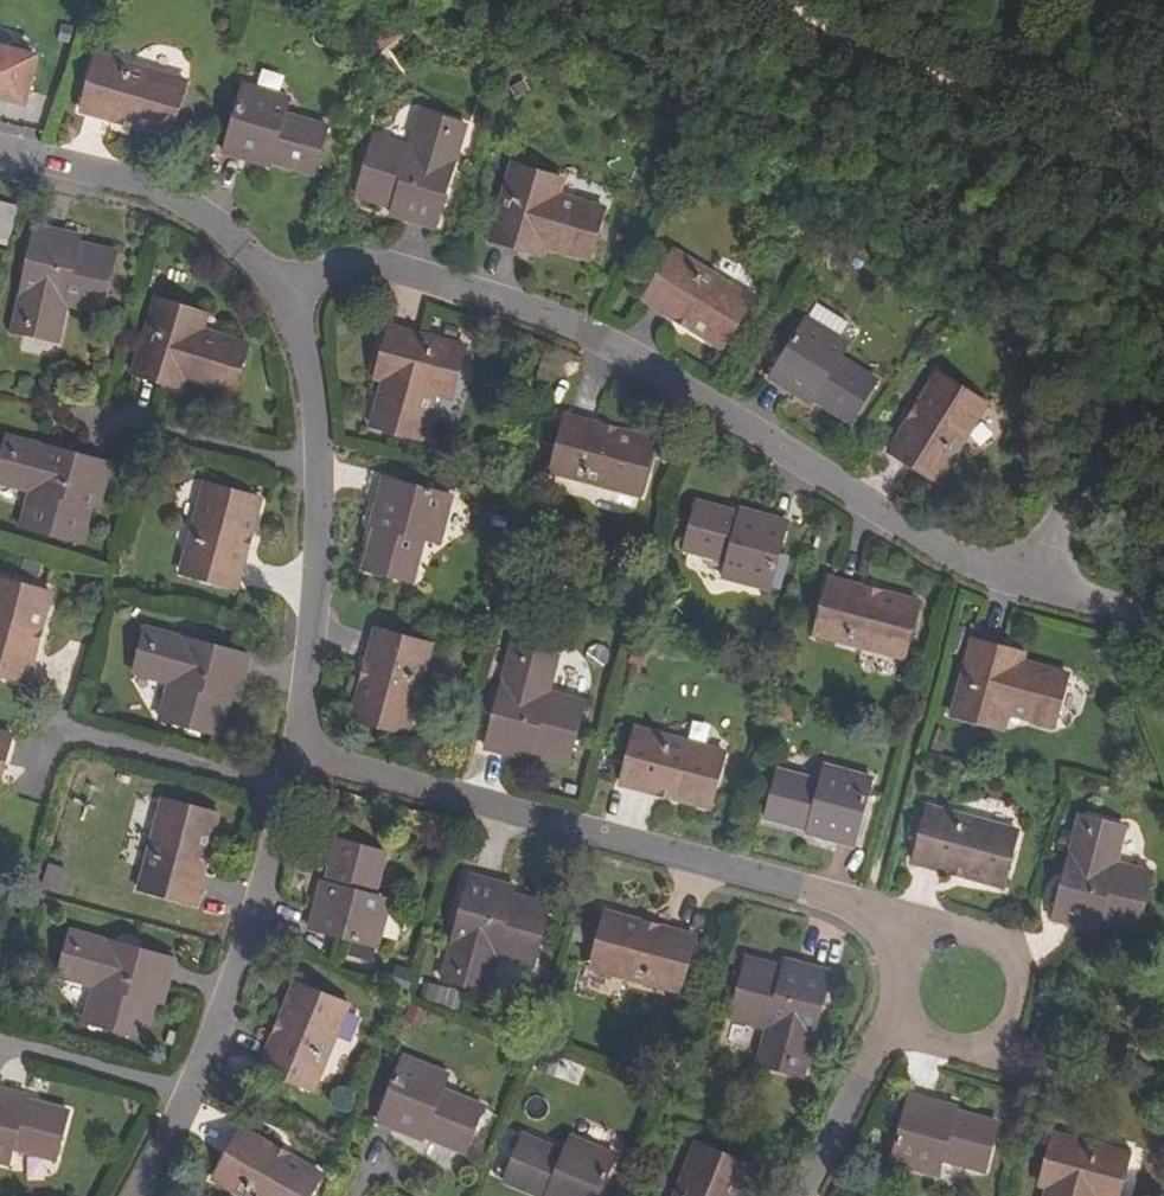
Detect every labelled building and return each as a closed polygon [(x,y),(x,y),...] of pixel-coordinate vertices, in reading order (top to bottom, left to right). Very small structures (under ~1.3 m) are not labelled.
[(34,54),(0,46),(0,95),(22,100),(34,54)] [(171,131),(187,77),(97,52),(82,105),(171,131)] [(267,99),(272,82),(247,74),(227,141),(266,152),(268,146),(309,158),(322,114),(279,102),(267,99)] [(267,99),(279,102),(284,85),(272,82),(267,99)] [(450,136),(457,115),(417,102),(406,139),(372,129),(355,186),(395,198),(408,203),(406,210),(439,221),(463,141),(450,136)] [(450,136),(463,141),(470,119),(457,115),(450,136)] [(539,232),(558,237),(596,248),(610,202),(592,196),(589,205),(561,196),(568,173),(520,157),(499,227),(537,239),(539,232)] [(589,205),(592,196),(570,190),(575,175),(568,173),(561,196),(589,205)] [(21,204),(2,198),(0,204),(0,238),(9,241),(21,204)] [(393,206),(406,210),(408,203),(395,198),(393,206)] [(31,312),(26,334),(59,341),(68,305),(105,312),(118,253),(84,245),(69,242),(71,235),(38,228),(21,310),(31,312)] [(556,244),(558,237),(539,232),(537,239),(556,244)] [(69,242),(84,245),(85,238),(71,235),(69,242)] [(730,343),(759,294),(683,246),(652,295),(730,343)] [(167,368),(187,373),(234,385),(247,334),(222,327),(220,335),(191,326),(197,308),(150,297),(133,372),(164,380),(167,368)] [(220,335),(222,327),(200,322),(203,309),(197,308),(191,326),(220,335)] [(16,332),(26,334),(31,312),(21,310),(16,332)] [(839,349),(847,336),(817,316),(779,375),(819,403),(823,398),(858,420),(885,379),(849,355),(839,349)] [(434,389),(453,395),(467,347),(392,325),(381,363),(390,366),(385,384),(373,425),(423,439),(430,416),(425,415),(434,389)] [(839,349),(849,355),(857,342),(847,336),(839,349)] [(376,381),(385,384),(390,366),(381,363),(376,381)] [(184,385),(187,373),(167,368),(164,380),(184,385)] [(943,481),(991,403),(944,373),(895,451),(943,481)] [(425,415),(430,416),(436,397),(451,402),(453,395),(434,389),(425,415)] [(645,497),(661,441),(571,417),(556,472),(645,497)] [(29,447),(33,435),(9,428),(5,440),(29,447)] [(104,493),(114,458),(33,435),(29,447),(5,440),(0,457),(0,477),(32,486),(22,523),(81,540),(91,504),(96,491),(104,493)] [(429,526),(445,530),(454,497),(388,479),(377,523),(381,523),(369,567),(414,579),(425,537),(429,526)] [(239,587),(260,504),(205,489),(182,572),(239,587)] [(100,507),(104,493),(96,491),(91,504),(100,507)] [(744,566),(740,581),(772,590),(791,521),(752,510),(750,515),(706,503),(693,551),(734,563),(744,566)] [(442,541),(445,530),(429,526),(425,537),(442,541)] [(730,579),(740,581),(744,566),(734,563),(730,579)] [(51,595),(0,579),(0,672),(26,680),(51,595)] [(906,659),(921,604),(832,581),(817,634),(906,659)] [(162,647),(166,634),(144,628),(141,641),(162,647)] [(408,732),(433,646),(377,629),(352,717),(408,732)] [(218,737),(228,704),(232,688),(241,691),(251,657),(166,634),(162,647),(141,641),(132,673),(168,683),(158,720),(218,737)] [(535,757),(573,770),(591,704),(553,694),(562,659),(511,644),(483,751),(528,764),(535,757)] [(1033,713),(1032,719),(1057,726),(1069,681),(1021,668),(1003,664),(1005,653),(975,646),(955,716),(999,729),(1006,706),(1033,713)] [(1003,664),(1021,668),(1023,658),(1005,653),(1003,664)] [(232,688),(228,704),(237,706),(241,691),(232,688)] [(1006,706),(999,729),(1006,731),(1010,713),(1032,719),(1033,713),(1006,706)] [(714,815),(730,755),(637,728),(621,787),(714,815)] [(11,739),(0,736),(0,779),(11,739)] [(808,834),(807,838),(856,853),(875,778),(825,765),(821,780),(777,769),(764,823),(808,834)] [(193,906),(215,817),(161,802),(138,890),(193,906)] [(1006,887),(1021,833),(931,809),(916,863),(1006,887)] [(1099,926),(1139,935),(1154,869),(1117,859),(1128,824),(1076,810),(1048,922),(1097,933),(1099,926)] [(379,893),(390,850),(335,835),(325,879),(320,879),(310,928),(383,946),(393,897),(379,893)] [(469,871),(439,980),(489,990),(499,954),(530,963),(547,900),(516,892),(518,883),(469,871)] [(679,993),(695,937),(605,913),(590,967),(679,993)] [(88,948),(91,936),(69,930),(66,942),(88,948)] [(155,985),(165,989),(172,957),(91,936),(88,948),(66,942),(58,974),(91,984),(82,1019),(142,1036),(151,1001),(155,985)] [(757,1064),(806,1079),(836,969),(785,956),(783,963),(747,954),(731,1019),(767,1029),(757,1064)] [(315,1092),(351,1007),(298,983),(262,1069),(315,1092)] [(161,1004),(165,989),(155,985),(151,1001),(161,1004)] [(446,1088),(452,1072),(404,1055),(375,1123),(424,1142),(426,1139),(468,1155),(487,1104),(446,1088)] [(14,1145),(57,1155),(69,1109),(26,1098),(27,1094),(0,1087),(0,1160),(1,1160),(6,1143),(14,1145)] [(942,1162),(985,1173),(1000,1121),(956,1110),(957,1105),(906,1092),(888,1164),(939,1179),(942,1162)] [(244,1129),(217,1177),(250,1195),(310,1195),(323,1173),(244,1129)] [(1133,1154),(1050,1129),(1034,1187),(1044,1189),(1042,1195),(1121,1195),(1133,1154)] [(564,1149),(523,1132),(502,1182),(536,1195),(603,1195),(619,1153),(570,1134),(564,1149)] [(10,1162),(14,1145),(6,1143),(1,1160),(10,1162)] [(749,1166),(697,1145),(676,1195),(737,1195),(749,1166)]
